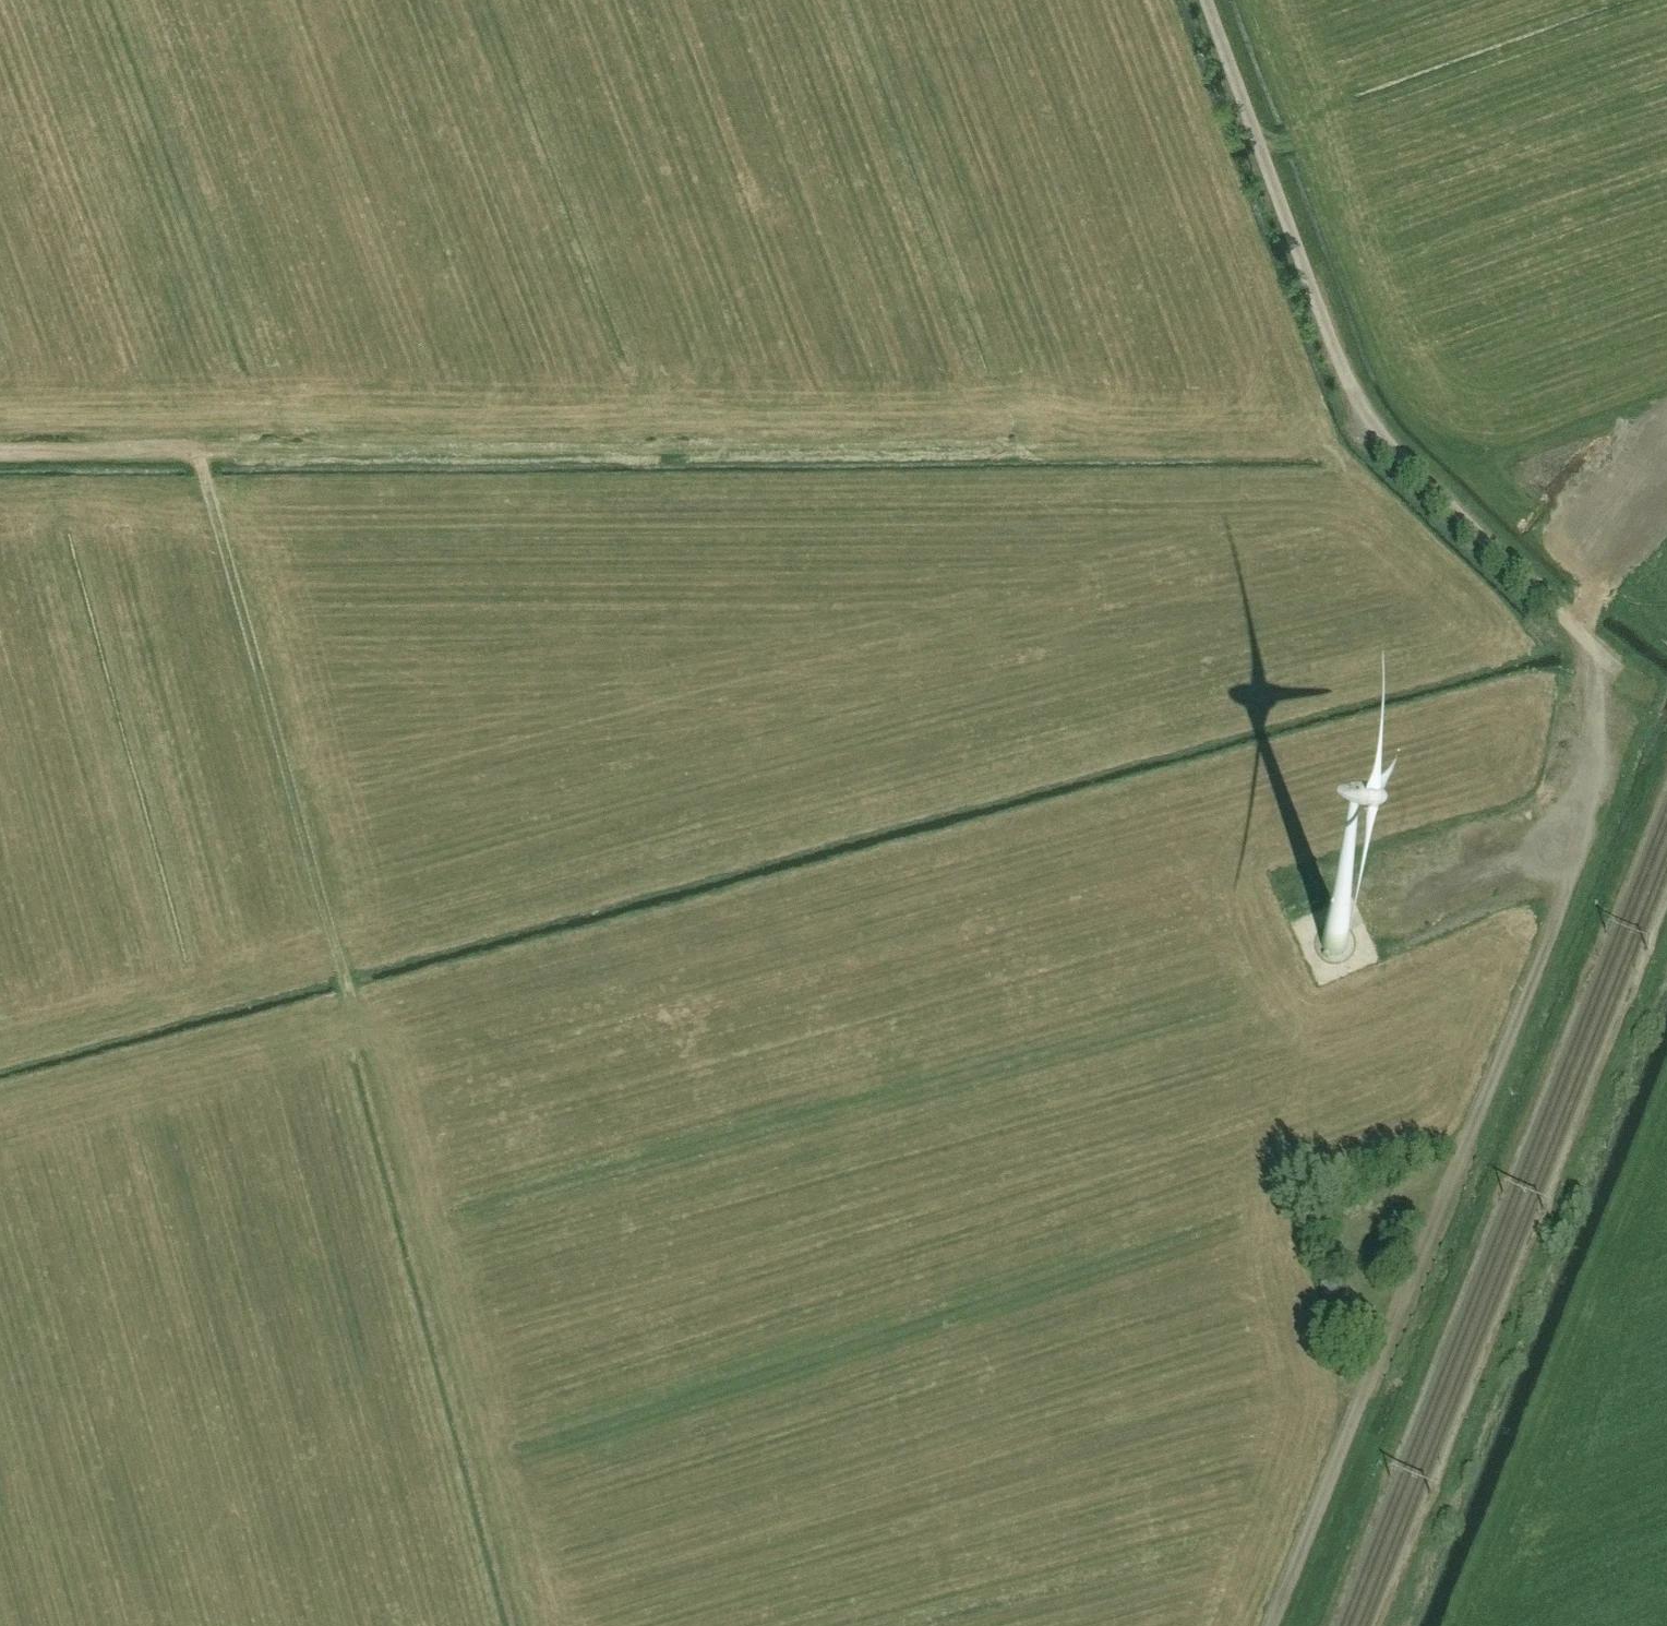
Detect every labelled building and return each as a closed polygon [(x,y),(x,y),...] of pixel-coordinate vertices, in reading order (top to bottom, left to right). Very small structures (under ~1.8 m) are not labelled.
[(1344,953),(1348,950),(1349,945),(1349,940),(1348,936),(1345,932),(1341,929),(1336,928),(1331,929),(1327,931),(1323,935),(1322,939),(1322,944),(1323,949),(1326,953),(1330,955),(1335,956),(1340,956),(1344,953)]
